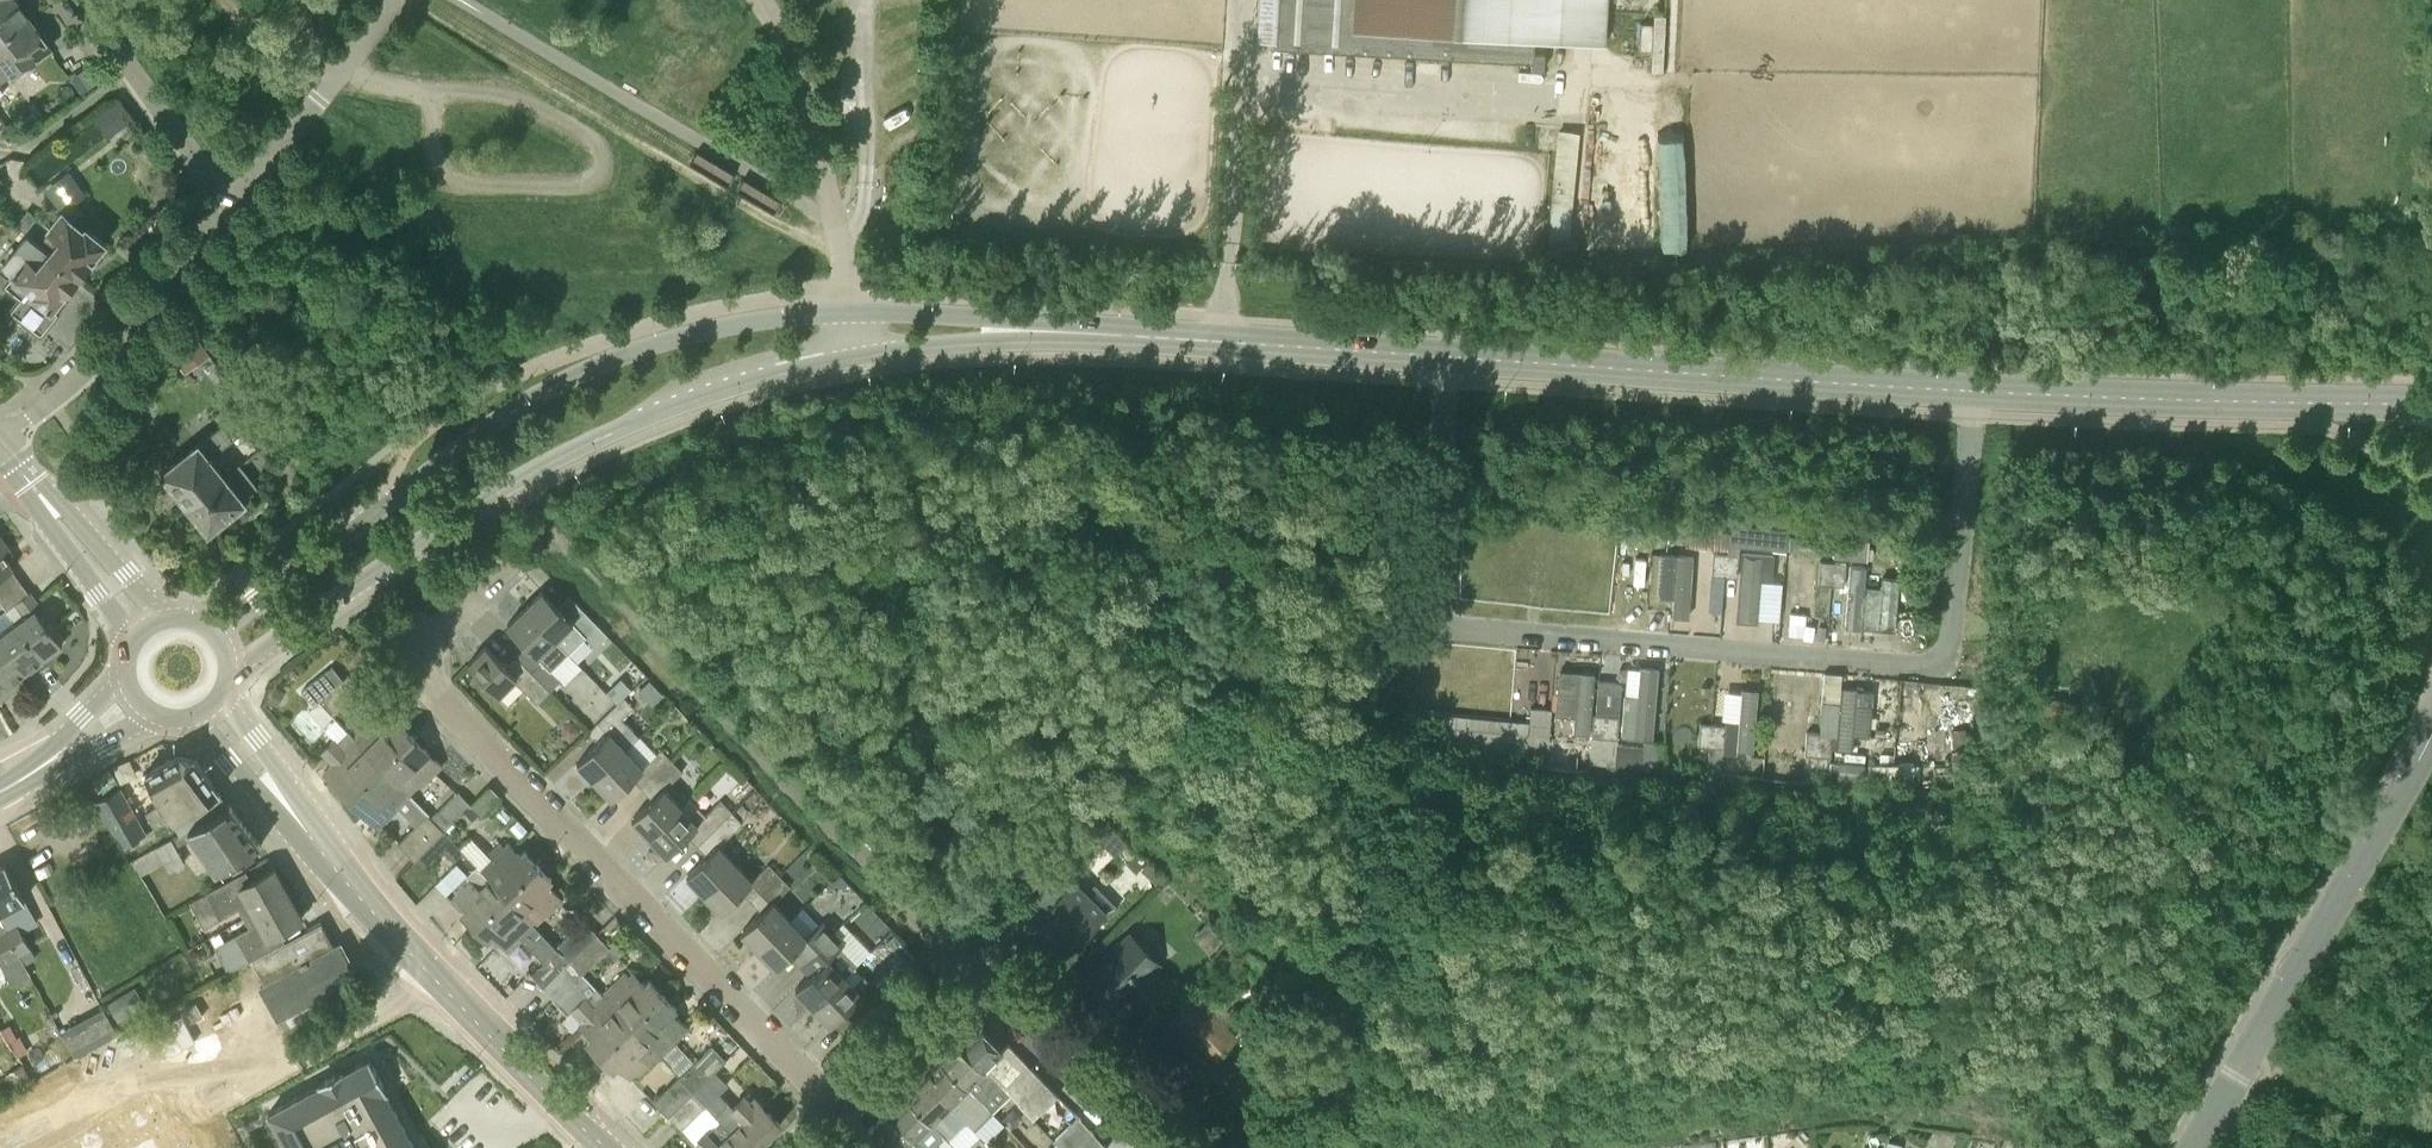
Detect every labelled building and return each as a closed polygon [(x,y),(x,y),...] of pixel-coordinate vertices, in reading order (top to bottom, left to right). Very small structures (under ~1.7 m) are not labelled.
[(31,20),(16,0),(3,0),(0,2),(0,42),(31,20)] [(1257,41),(1276,42),(1276,47),(1531,61),(1531,68),(1543,69),(1545,46),(1534,45),(1534,40),(1605,43),(1607,0),(1260,0),(1257,41)] [(0,52),(15,73),(51,47),(31,20),(0,42),(0,52)] [(78,73),(88,88),(100,79),(89,65),(78,73)] [(106,108),(120,128),(129,122),(115,102),(106,108)] [(34,114),(21,123),(29,134),(42,125),(34,114)] [(75,173),(55,184),(65,204),(86,194),(75,173)] [(1668,184),(1667,241),(1693,241),(1694,184),(1668,184)] [(51,253),(79,275),(81,272),(85,275),(96,262),(92,259),(106,243),(87,227),(85,230),(79,225),(87,215),(74,204),(66,214),(63,212),(51,228),(28,210),(23,216),(16,224),(29,234),(52,252),(51,253)] [(54,306),(79,275),(51,253),(52,252),(29,234),(4,264),(14,272),(5,284),(21,297),(10,309),(41,334),(59,311),(54,306)] [(206,338),(180,351),(188,367),(214,355),(206,338)] [(217,478),(223,474),(210,457),(233,439),(222,425),(163,472),(177,489),(176,496),(182,504),(189,505),(220,481),(217,478)] [(272,440),(265,431),(252,441),(259,450),(272,440)] [(259,450),(266,458),(279,448),(272,440),(259,450)] [(220,481),(189,505),(209,530),(232,512),(234,515),(242,508),(240,506),(246,502),(243,498),(257,487),(239,463),(224,474),(223,474),(217,478),(220,481)] [(1688,522),(1687,524),(1685,544),(1726,548),(1728,525),(1688,522)] [(1727,553),(1738,554),(1739,545),(1786,549),(1787,533),(1787,529),(1730,524),(1727,553)] [(1835,536),(1835,537),(1834,557),(1867,559),(1868,540),(1862,538),(1861,529),(1835,536)] [(1833,562),(1834,557),(1835,537),(1835,536),(1827,538),(1790,534),(1788,548),(1820,552),(1820,560),(1833,562)] [(20,580),(12,569),(13,568),(3,555),(11,549),(5,542),(0,546),(0,594),(7,589),(20,580)] [(1760,620),(1765,553),(1744,551),(1739,618),(1760,620)] [(1711,574),(1724,575),(1726,553),(1713,552),(1711,574)] [(1699,554),(1680,553),(1678,610),(1696,611),(1699,554)] [(1726,553),(1724,575),(1737,577),(1739,554),(1738,554),(1727,553),(1726,553)] [(1818,583),(1831,584),(1833,562),(1820,560),(1818,583)] [(1833,562),(1831,584),(1845,585),(1847,563),(1833,562)] [(1876,634),(1881,566),(1857,565),(1852,633),(1876,634)] [(43,658),(62,644),(37,610),(41,606),(30,591),(29,591),(20,580),(7,589),(0,594),(0,599),(6,607),(43,658)] [(524,608),(568,653),(574,647),(585,636),(595,646),(607,634),(569,595),(558,606),(542,590),(524,608)] [(25,672),(43,658),(6,607),(0,612),(0,637),(25,672)] [(550,670),(568,653),(524,608),(507,625),(526,645),(516,655),(549,689),(559,679),(550,670)] [(12,691),(7,685),(25,672),(0,637),(0,700),(12,691)] [(516,655),(506,665),(486,645),(468,663),(498,694),(514,680),(536,702),(549,689),(516,655)] [(1659,735),(1664,663),(1630,660),(1625,732),(1659,735)] [(313,704),(318,699),(344,678),(333,666),(303,693),(313,704)] [(1824,672),(1819,732),(1832,733),(1830,747),(1836,748),(1841,686),(1842,673),(1824,672)] [(333,715),(340,707),(361,688),(348,674),(344,678),(318,699),(333,715)] [(663,694),(649,679),(638,690),(652,705),(663,694)] [(1595,714),(1606,715),(1619,716),(1621,682),(1597,680),(1595,714)] [(397,702),(403,696),(392,684),(386,690),(397,702)] [(267,699),(277,705),(285,691),(275,686),(267,699)] [(1758,749),(1762,689),(1741,687),(1736,748),(1758,749)] [(1796,750),(1797,689),(1781,689),(1780,750),(1796,750)] [(1557,690),(1555,714),(1574,716),(1576,692),(1557,690)] [(1852,746),(1857,692),(1843,690),(1838,744),(1852,746)] [(577,762),(594,780),(626,749),(625,749),(638,736),(620,718),(632,706),(623,697),(596,722),(607,733),(577,762)] [(1438,747),(1547,755),(1551,708),(1531,706),(1529,721),(1441,713),(1438,747)] [(381,765),(413,735),(399,721),(395,725),(382,711),(377,715),(374,712),(361,724),(363,726),(352,736),(353,737),(356,739),(381,765)] [(1592,737),(1605,738),(1606,715),(1595,714),(1594,714),(1592,737)] [(1606,715),(1605,738),(1618,738),(1619,716),(1606,715)] [(582,731),(570,717),(564,723),(564,735),(571,742),(582,731)] [(1707,746),(1716,746),(1717,724),(1709,723),(1707,746)] [(1717,724),(1716,746),(1724,747),(1726,724),(1717,724)] [(324,770),(349,796),(381,765),(356,739),(353,737),(352,736),(345,729),(322,751),(332,762),(324,770)] [(1815,783),(1815,780),(1819,732),(1807,731),(1805,754),(1802,782),(1815,783)] [(1827,781),(1829,759),(1830,747),(1832,733),(1819,732),(1815,780),(1815,783),(1827,784),(1827,781)] [(418,784),(420,786),(442,765),(413,735),(381,765),(409,794),(418,784)] [(1603,763),(1605,738),(1592,737),(1591,737),(1590,746),(1589,756),(1589,762),(1603,763)] [(1617,743),(1618,738),(1605,738),(1603,763),(1615,764),(1616,764),(1617,765),(1641,766),(1643,745),(1620,743),(1617,743)] [(1723,774),(1724,747),(1716,746),(1714,771),(1714,773),(1723,774)] [(626,749),(594,780),(612,798),(632,778),(642,788),(672,760),(660,748),(642,766),(626,749)] [(180,831),(229,804),(193,756),(179,753),(145,772),(159,797),(161,802),(146,811),(154,827),(173,818),(180,831)] [(1863,785),(1863,784),(1864,762),(1829,759),(1827,781),(1827,784),(1863,785)] [(632,818),(649,836),(681,806),(663,788),(681,770),(672,760),(642,788),(652,798),(632,818)] [(443,829),(430,818),(426,814),(407,795),(409,794),(381,765),(349,796),(378,826),(398,807),(416,823),(397,842),(414,858),(443,829)] [(94,801),(108,826),(120,847),(146,832),(120,786),(94,801)] [(458,815),(471,804),(458,790),(430,818),(443,829),(458,815)] [(687,834),(697,845),(732,812),(720,800),(697,823),(681,806),(649,836),(666,854),(687,834)] [(218,876),(239,862),(261,845),(231,804),(230,804),(229,804),(180,831),(180,832),(187,828),(218,876)] [(458,815),(466,823),(478,812),(471,804),(458,815)] [(686,875),(704,893),(736,862),(718,844),(742,822),(732,812),(697,845),(707,855),(686,875)] [(421,851),(430,860),(431,861),(443,849),(454,861),(464,850),(460,846),(443,829),(421,851)] [(185,862),(172,837),(132,859),(141,874),(164,861),(169,870),(185,862)] [(478,864),(507,895),(538,864),(524,850),(520,854),(509,842),(508,843),(506,841),(502,845),(500,843),(478,864)] [(1084,871),(1070,858),(1032,896),(1033,897),(1035,896),(1047,908),(1052,903),(1059,909),(1040,928),(1064,952),(1078,938),(1081,942),(1097,926),(1094,923),(1106,911),(1075,880),(1084,871)] [(742,891),(752,901),(779,875),(768,863),(751,879),(736,862),(704,893),(721,911),(742,891)] [(1148,862),(1141,869),(1158,886),(1165,879),(1148,862)] [(26,899),(6,863),(0,866),(0,913),(26,899)] [(475,925),(507,895),(478,864),(454,887),(458,891),(454,895),(465,907),(461,911),(475,925)] [(536,925),(543,918),(563,898),(547,882),(552,878),(538,864),(507,895),(522,911),(536,925)] [(244,916),(289,892),(275,867),(251,881),(245,871),(190,901),(195,911),(213,901),(221,917),(239,907),(244,916)] [(741,931),(758,949),(790,919),(773,901),(789,885),(779,875),(752,901),(762,912),(741,931)] [(251,959),(285,941),(279,930),(303,917),(289,892),(244,916),(250,926),(235,934),(249,960),(251,959)] [(533,927),(536,925),(522,911),(507,895),(475,925),(489,939),(493,935),(505,947),(509,943),(513,947),(533,927)] [(0,919),(0,963),(11,983),(30,973),(19,954),(10,937),(0,919)] [(558,949),(569,959),(597,933),(584,919),(556,946),(558,949)] [(789,954),(799,965),(834,931),(823,919),(806,935),(790,919),(758,949),(776,967),(789,954)] [(264,982),(260,985),(278,1017),(358,973),(341,942),(334,946),(321,921),(285,941),(251,959),(264,982)] [(10,937),(19,954),(33,946),(21,930),(10,937)] [(796,988),(813,1006),(845,975),(844,974),(854,964),(855,963),(840,947),(845,942),(834,931),(799,965),(809,975),(796,988)] [(582,973),(589,966),(609,946),(597,933),(569,959),(582,973)] [(1151,969),(1158,962),(1130,934),(1087,976),(1116,1004),(1128,992),(1141,1006),(1165,982),(1151,969)] [(620,936),(609,946),(619,957),(630,946),(620,936)] [(531,974),(542,985),(569,959),(558,949),(531,974)] [(569,959),(542,985),(554,999),(575,979),(582,973),(569,959)] [(845,975),(813,1006),(830,1024),(851,1004),(868,1021),(889,1001),(854,964),(844,974),(845,975)] [(615,1007),(632,1024),(663,993),(649,979),(645,983),(633,971),(632,972),(631,971),(627,974),(624,971),(601,992),(615,1007)] [(1209,986),(1224,1001),(1237,987),(1222,973),(1209,986)] [(600,1054),(632,1024),(615,1007),(601,992),(600,993),(594,987),(573,1008),(584,1019),(579,1025),(591,1036),(586,1041),(600,1054)] [(118,1020),(135,1010),(125,992),(108,1001),(118,1020)] [(661,1054),(663,1052),(684,1032),(680,1028),(684,1023),(673,1011),(677,1007),(663,993),(632,1024),(661,1054)] [(1211,1059),(1237,1034),(1199,997),(1174,1022),(1211,1059)] [(68,1029),(79,1052),(121,1032),(111,1010),(68,1029)] [(1013,1096),(1033,1118),(1058,1094),(1007,1042),(1002,1048),(977,1022),(966,1033),(965,1032),(957,1040),(1013,1096)] [(637,1077),(661,1054),(632,1024),(600,1054),(614,1068),(618,1065),(630,1077),(633,1073),(637,1077)] [(1033,1118),(1013,1096),(957,1040),(950,1047),(951,1048),(941,1058),(967,1085),(981,1100),(982,1099),(992,1110),(1009,1094),(1033,1118)] [(692,1091),(708,1075),(725,1059),(711,1045),(678,1076),(692,1091)] [(344,1070),(343,1068),(319,1081),(320,1083),(269,1110),(289,1147),(420,1147),(419,1146),(417,1147),(386,1089),(388,1088),(370,1056),(344,1070)] [(973,1107),(981,1100),(967,1085),(941,1058),(923,1076),(973,1126),(983,1117),(973,1107)] [(22,1063),(3,1074),(13,1089),(31,1078),(22,1063)] [(972,1127),(973,1126),(923,1076),(905,1093),(932,1119),(946,1133),(962,1117),(972,1127)] [(697,1147),(747,1147),(730,1130),(729,1131),(717,1142),(706,1130),(717,1118),(702,1102),(692,1091),(674,1109),(667,1117),(697,1147)] [(936,1142),(946,1133),(932,1119),(905,1093),(895,1103),(894,1102),(887,1109),(924,1147),(942,1147),(936,1142)] [(667,1117),(674,1109),(659,1094),(652,1101),(667,1117)] [(747,1147),(755,1147),(781,1123),(754,1096),(749,1100),(743,1094),(729,1108),(741,1120),(730,1130),(747,1147)] [(150,1099),(58,1147),(194,1147),(189,1138),(182,1142),(174,1127),(158,1135),(156,1130),(164,1126),(150,1099)] [(888,1147),(924,1147),(887,1109),(879,1117),(880,1117),(869,1128),(888,1147)] [(1055,1143),(1060,1147),(1076,1147),(1093,1131),(1078,1115),(1052,1140),(1055,1143)] [(1108,1147),(1093,1131),(1076,1147),(1106,1147),(1108,1147)]
